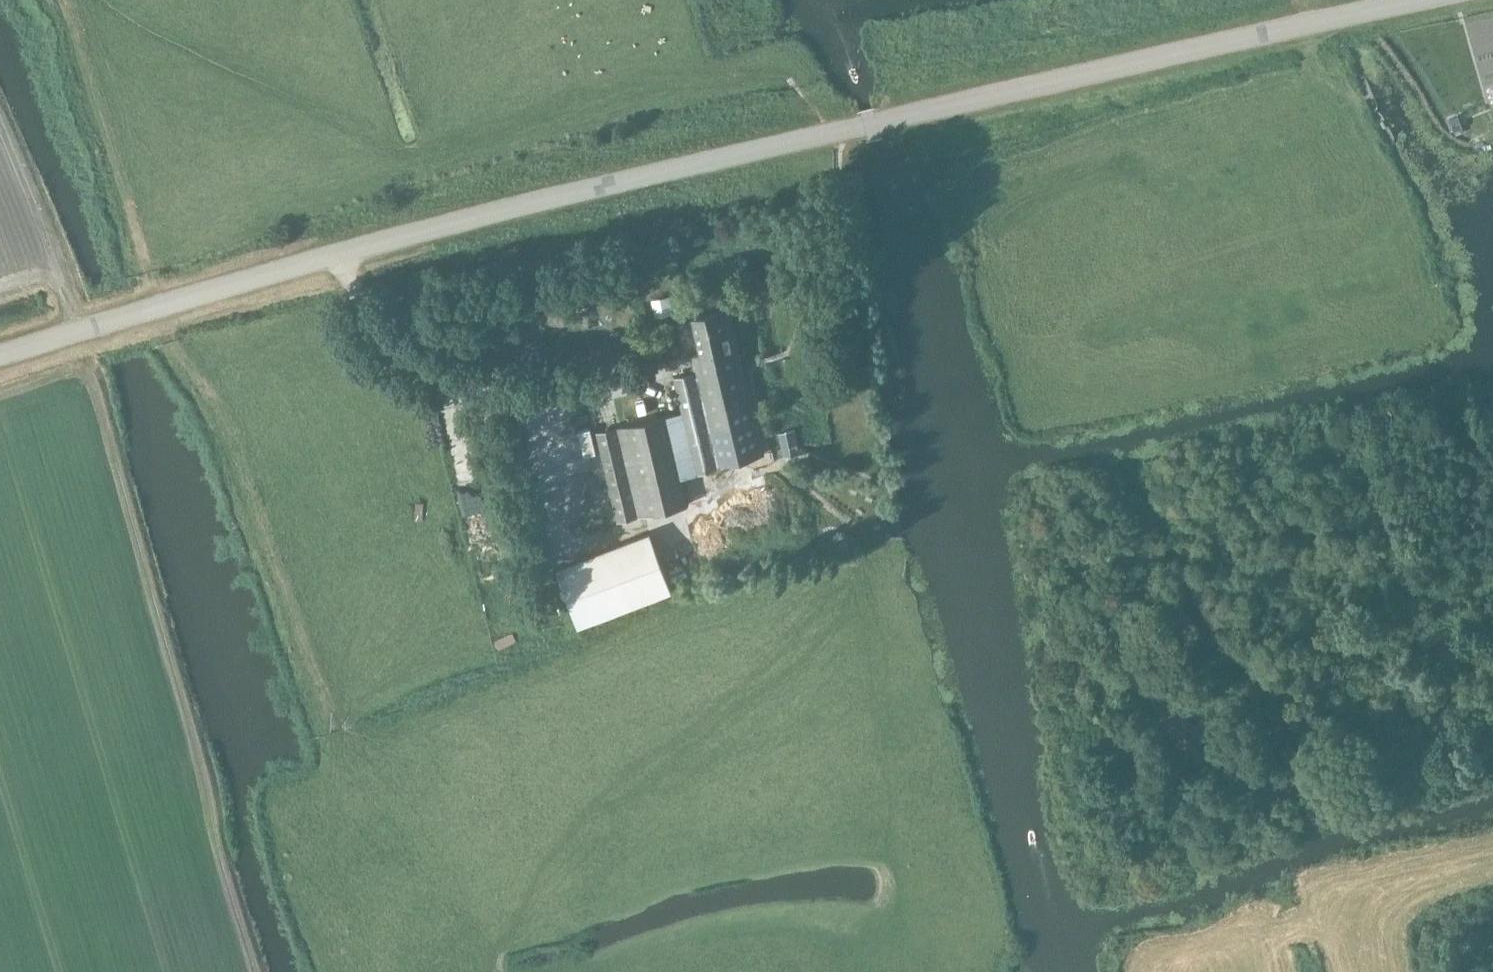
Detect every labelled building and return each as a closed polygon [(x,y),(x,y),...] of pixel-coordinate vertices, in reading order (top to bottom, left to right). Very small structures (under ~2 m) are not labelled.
[(670,296),(652,299),(655,317),(673,314),(670,296)] [(730,308),(692,317),(701,354),(692,356),(695,371),(717,464),(717,463),(764,452),(730,308)] [(673,376),(682,412),(696,473),(719,468),(717,463),(717,464),(695,371),(673,376)] [(682,412),(659,417),(674,479),(696,473),(682,412)] [(657,417),(618,427),(639,514),(677,505),(657,417)] [(618,427),(596,432),(617,520),(639,514),(618,427)] [(779,431),(784,455),(799,452),(794,428),(779,431)] [(748,469),(767,464),(764,452),(745,458),(748,469)] [(648,533),(557,568),(579,625),(660,594),(670,590),(664,574),(648,533)]
